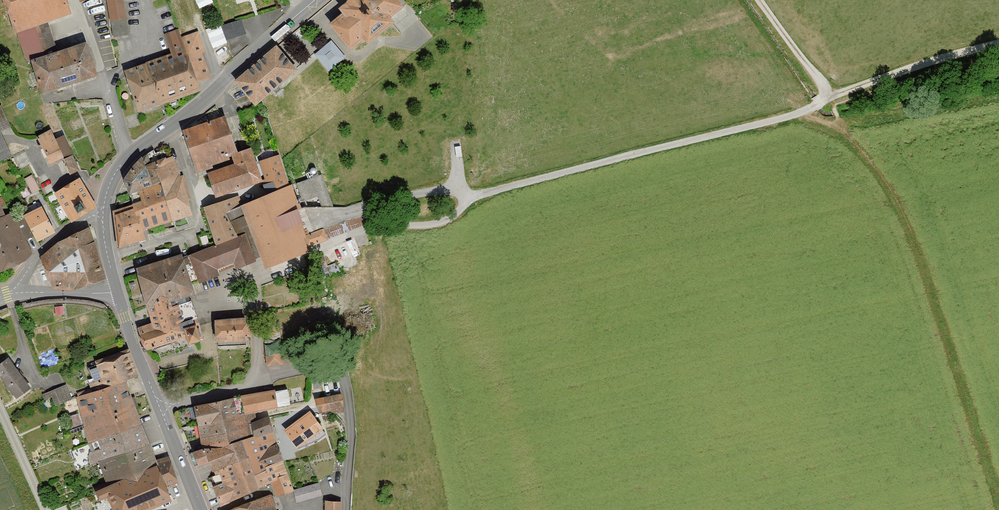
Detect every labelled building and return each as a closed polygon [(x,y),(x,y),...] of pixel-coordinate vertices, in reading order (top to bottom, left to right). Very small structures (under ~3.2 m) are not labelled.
[(43,59),(34,29),(71,16),(66,0),(2,0),(14,36),(17,35),(26,61),(31,63),(42,97),(97,79),(87,45),(43,59)] [(122,0),(105,0),(108,22),(125,19),(122,0)] [(353,44),(358,49),(388,25),(384,19),(398,7),(392,0),(337,0),(325,10),(329,14),(320,21),(345,51),(353,44)] [(225,41),(245,36),(240,18),(219,24),(225,41)] [(196,32),(194,33),(194,32),(180,37),(177,30),(161,35),(164,42),(163,42),(167,55),(117,71),(131,114),(197,92),(194,83),(208,78),(201,54),(204,52),(196,32)] [(345,58),(331,41),(312,57),(326,74),(345,58)] [(232,79),(254,106),(295,73),(273,46),(232,79)] [(8,129),(0,109),(0,132),(8,129)] [(229,162),(218,119),(174,131),(187,176),(229,162)] [(60,137),(51,141),(47,133),(33,138),(44,165),(54,161),(62,178),(77,172),(60,137)] [(9,159),(0,137),(0,163),(9,159)] [(124,196),(176,179),(167,153),(164,144),(138,161),(120,180),(124,196)] [(259,183),(247,149),(228,155),(231,165),(202,174),(210,199),(259,183)] [(286,183),(276,157),(258,164),(268,190),(286,183)] [(324,174),(298,180),(302,198),(329,192),(324,174)] [(40,190),(33,175),(24,180),(31,195),(40,190)] [(79,177),(50,193),(66,222),(95,207),(79,177)] [(135,232),(188,215),(176,179),(124,196),(127,206),(135,232)] [(323,230),(306,236),(298,212),(302,210),(292,187),(240,208),(266,271),(310,254),(308,250),(328,242),(323,230)] [(200,208),(209,240),(241,229),(228,198),(200,208)] [(107,212),(110,251),(139,241),(135,232),(127,206),(107,212)] [(29,243),(50,233),(38,207),(17,217),(29,243)] [(32,254),(12,210),(1,215),(0,213),(0,273),(32,254)] [(38,273),(95,254),(86,228),(59,238),(36,263),(38,273)] [(232,268),(253,262),(243,234),(184,255),(194,283),(215,276),(212,269),(230,262),(232,268)] [(105,280),(95,254),(38,273),(47,289),(72,290),(105,280)] [(189,292),(177,257),(128,273),(140,308),(142,307),(169,298),(189,292)] [(134,329),(142,352),(175,337),(178,346),(194,340),(190,324),(177,326),(169,298),(142,307),(147,325),(134,329)] [(209,343),(242,340),(240,316),(207,319),(209,343)] [(266,367),(281,366),(280,344),(265,345),(266,367)] [(91,364),(101,388),(120,382),(137,378),(127,350),(91,364)] [(28,388),(7,358),(0,362),(0,381),(13,399),(28,388)] [(86,442),(137,424),(120,382),(101,388),(74,396),(86,442)] [(72,398),(66,383),(48,391),(54,406),(72,398)] [(235,396),(243,419),(267,416),(275,410),(292,406),(287,386),(235,396)] [(314,415),(340,413),(338,392),(312,394),(314,415)] [(194,427),(243,419),(235,396),(184,407),(191,427),(194,427)] [(293,449),(319,428),(304,410),(278,430),(293,449)] [(196,446),(248,437),(271,431),(267,416),(243,419),(194,427),(196,446)] [(96,460),(145,443),(137,424),(86,442),(92,462),(96,460)] [(251,454),(259,465),(279,458),(271,431),(248,437),(251,454)] [(213,469),(251,454),(248,437),(196,446),(185,452),(191,467),(199,463),(205,472),(213,469)] [(153,463),(145,443),(96,460),(104,483),(153,463)] [(259,465),(251,454),(213,469),(218,484),(207,487),(216,507),(251,488),(247,475),(261,469),(259,465)] [(171,457),(153,463),(161,490),(180,482),(171,457)] [(251,488),(268,481),(275,496),(292,490),(285,473),(279,458),(259,465),(261,469),(247,475),(251,488)] [(153,463),(104,483),(88,490),(92,501),(105,495),(110,509),(140,509),(165,502),(161,490),(153,463)] [(297,504),(323,496),(319,482),(292,490),(297,504)] [(268,495),(240,503),(223,509),(273,509),(268,495)] [(342,501),(325,500),(324,509),(341,509),(342,501)]
